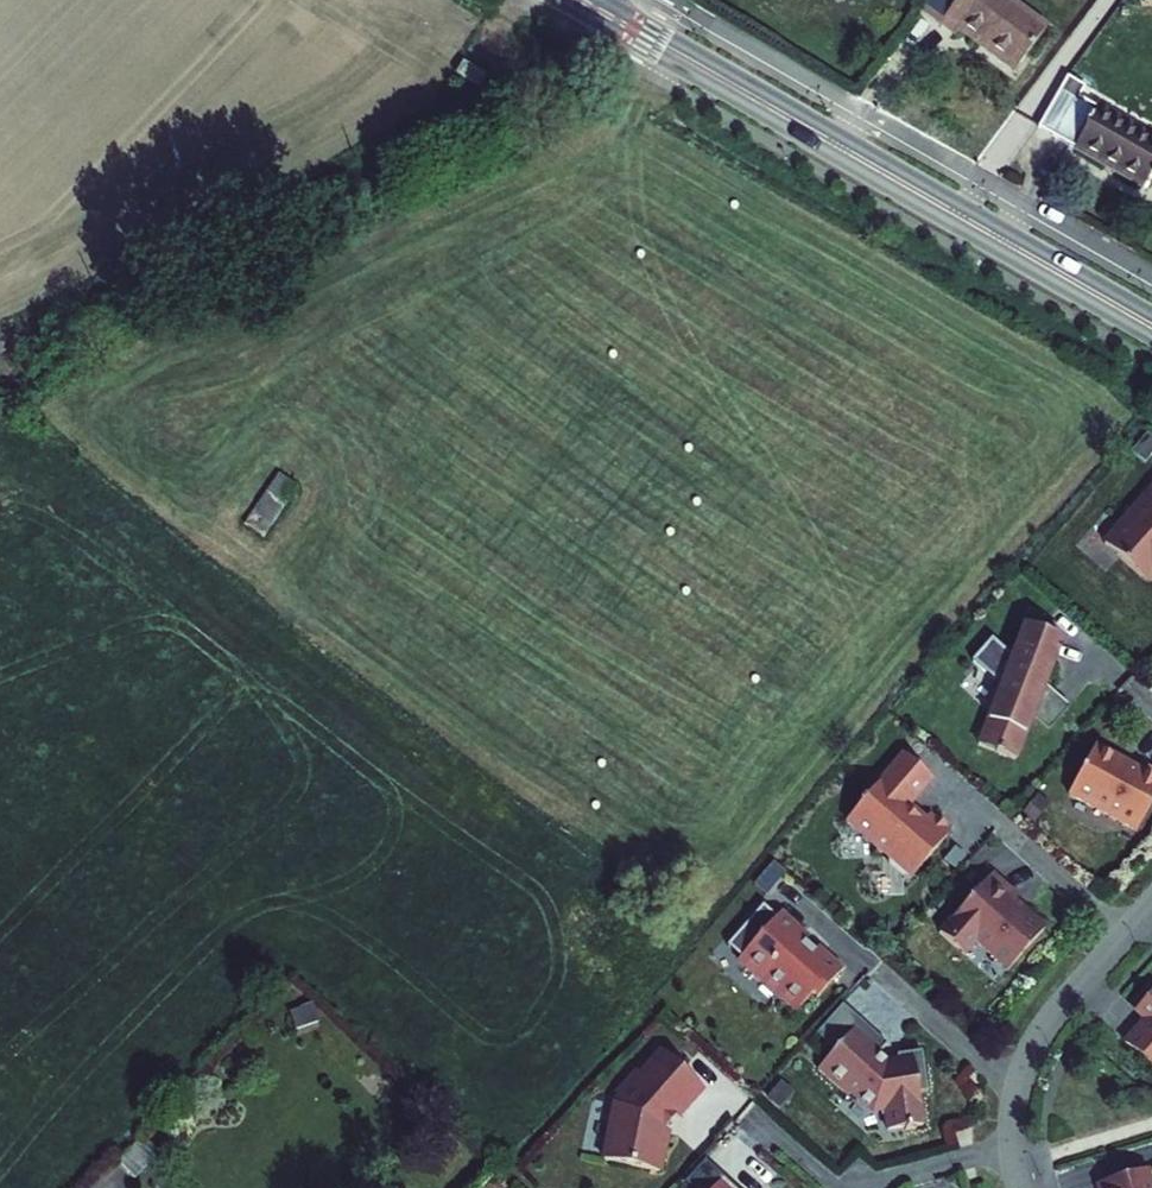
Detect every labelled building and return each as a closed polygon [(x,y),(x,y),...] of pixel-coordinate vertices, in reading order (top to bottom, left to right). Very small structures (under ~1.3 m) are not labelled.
[(970,0),(959,0),(949,14),(928,0),(904,34),(941,59),(946,54),(1003,93),(1036,47),(970,0)] [(481,40),(474,52),(497,65),(504,53),(481,40)] [(1065,90),(1038,138),(1150,196),(1151,194),(1151,148),(1078,108),(1083,98),(1065,90)] [(1104,538),(1151,581),(1151,502),(1143,494),(1104,538)] [(981,742),(1018,757),(1035,712),(1051,693),(1044,688),(1047,682),(1064,636),(1027,622),(1015,654),(994,636),(974,659),(1003,684),(981,742)] [(1051,693),(1035,712),(1052,726),(1072,704),(1047,682),(1044,688),(1051,693)] [(1095,746),(1068,795),(1135,833),(1151,802),(1151,774),(1146,770),(1144,774),(1095,746)] [(861,801),(846,818),(888,855),(888,863),(906,880),(950,832),(944,826),(945,824),(937,817),(936,819),(929,813),(926,817),(925,818),(918,818),(907,808),(911,803),(934,777),(906,751),(865,796),(863,795),(859,800),(861,801)] [(911,803),(907,808),(918,818),(925,818),(926,817),(911,803)] [(979,939),(1010,968),(1047,927),(1027,909),(1024,909),(1015,901),(1021,894),(995,871),(942,930),(967,952),(979,939)] [(764,903),(727,943),(741,955),(738,958),(757,975),(760,972),(798,1007),(812,992),(817,997),(842,969),(822,951),(820,954),(801,936),(803,934),(783,915),(780,918),(764,903)] [(1122,1044),(1151,1071),(1151,988),(1133,1010),(1144,1020),(1122,1044)] [(818,1033),(837,1050),(861,1023),(887,1047),(889,1045),(845,1004),(818,1033)] [(928,1084),(924,1055),(900,1059),(890,1060),(882,1052),(887,1047),(861,1023),(837,1050),(822,1066),(835,1078),(832,1080),(845,1092),(848,1089),(874,1113),(887,1111),(890,1131),(925,1125),(920,1094),(919,1086),(928,1084)] [(703,1087),(661,1050),(640,1073),(637,1069),(616,1093),(619,1096),(615,1101),(603,1157),(658,1169),(666,1134),(661,1128),(677,1110),(680,1112),(703,1087)] [(820,1068),(832,1080),(835,1078),(822,1066),(820,1068)] [(919,1086),(920,1094),(930,1092),(928,1084),(919,1086)] [(684,1184),(688,1187),(714,1187),(723,1178),(704,1161),(684,1184)] [(1099,1184),(1101,1187),(1151,1187),(1151,1183),(1148,1170),(1099,1184)] [(723,1178),(714,1187),(734,1187),(723,1178)]
